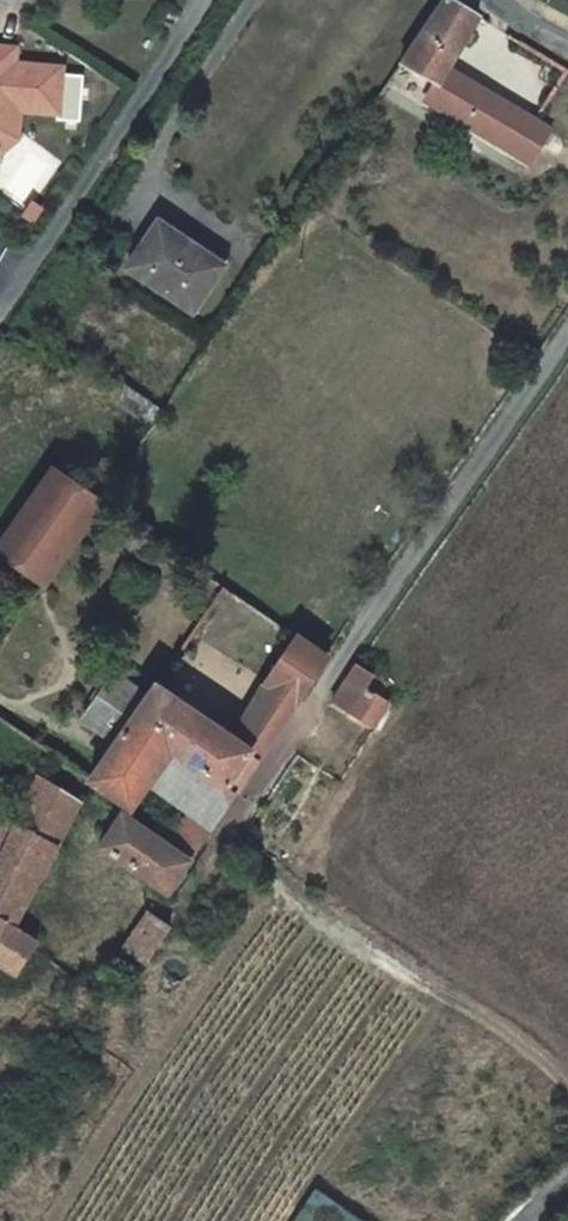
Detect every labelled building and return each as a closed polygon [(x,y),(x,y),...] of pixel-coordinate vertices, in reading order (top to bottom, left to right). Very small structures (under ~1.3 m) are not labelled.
[(479,15),(454,0),(444,0),(401,64),(437,84),(438,86),(448,69),(479,15)] [(0,46),(0,151),(4,152),(19,140),(21,111),(58,114),(60,114),(63,74),(63,67),(15,63),(17,48),(0,46)] [(502,100),(448,69),(438,86),(437,84),(427,101),(482,133),(502,100)] [(416,100),(424,80),(405,73),(398,93),(416,100)] [(60,114),(58,114),(58,120),(81,121),(84,76),(63,74),(60,114)] [(552,129),(502,100),(482,133),(532,162),(552,129)] [(128,268),(192,311),(220,270),(198,254),(200,251),(159,223),(128,268)] [(200,251),(198,254),(220,270),(227,261),(204,245),(200,251)] [(153,426),(163,411),(120,383),(110,398),(153,426)] [(118,477),(99,464),(82,489),(52,469),(0,544),(0,555),(45,585),(101,502),(118,477)] [(297,636),(266,682),(296,703),(327,657),(297,636)] [(332,703),(348,713),(373,675),(357,665),(332,703)] [(116,742),(89,781),(121,803),(129,808),(153,773),(169,750),(174,743),(134,716),(147,698),(115,675),(84,720),(116,742)] [(348,713),(373,728),(389,702),(380,697),(388,685),(373,675),(348,713)] [(266,682),(227,739),(257,760),(296,703),(266,682)] [(153,689),(147,698),(134,716),(174,743),(169,750),(179,758),(174,766),(184,772),(189,763),(235,793),(257,760),(227,739),(153,689)] [(198,806),(162,843),(188,861),(235,793),(189,763),(184,772),(174,766),(179,758),(169,750),(153,773),(198,806)] [(60,839),(79,803),(38,777),(19,816),(15,825),(56,847),(60,839)] [(121,803),(116,811),(122,815),(124,817),(129,808),(121,803)] [(12,812),(7,821),(15,825),(19,816),(12,812)] [(122,815),(99,848),(166,894),(188,861),(162,843),(124,817),(122,815)] [(15,825),(7,821),(0,817),(0,855),(15,825)] [(56,847),(15,825),(0,855),(0,965),(17,975),(20,970),(38,981),(55,957),(61,946),(38,930),(47,912),(80,849),(60,839),(56,847)] [(170,929),(147,914),(124,949),(146,963),(170,929)]
